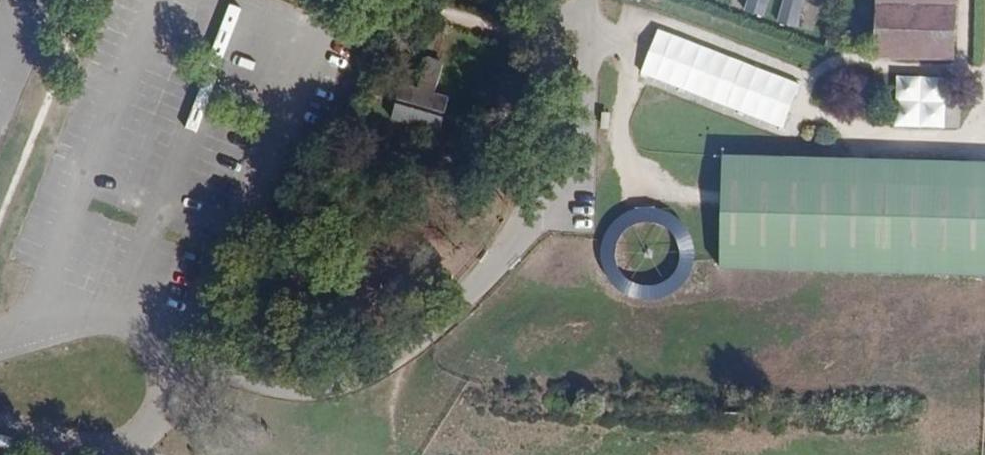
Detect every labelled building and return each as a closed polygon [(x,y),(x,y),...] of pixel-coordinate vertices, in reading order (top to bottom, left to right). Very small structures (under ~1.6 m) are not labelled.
[(745,13),(767,17),(770,0),(747,0),(745,13)] [(777,22),(798,28),(806,0),(783,0),(777,22)] [(874,60),(954,62),(954,0),(877,0),(874,60)] [(434,91),(444,61),(427,56),(416,89),(402,84),(390,119),(438,135),(451,97),(434,91)] [(898,77),(898,104),(948,103),(948,76),(898,77)] [(716,164),(713,276),(984,284),(984,173),(716,164)] [(626,294),(670,301),(679,250),(634,242),(626,294)]
